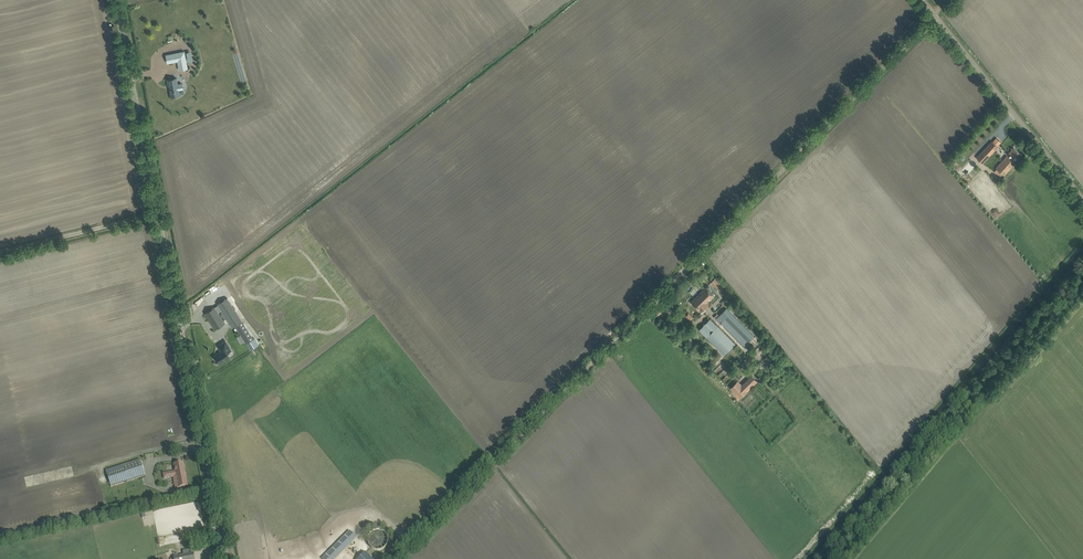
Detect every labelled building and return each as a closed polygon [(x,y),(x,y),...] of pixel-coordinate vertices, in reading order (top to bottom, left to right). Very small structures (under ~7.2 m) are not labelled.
[(166,55),(167,63),(179,60),(181,69),(187,68),(184,51),(166,55)] [(176,78),(167,79),(169,86),(171,96),(180,95),(179,90),(183,89),(182,83),(177,83),(176,78)] [(998,147),(992,141),(977,157),(983,163),(998,147)] [(996,168),(1004,175),(1016,161),(1015,161),(1022,154),(1014,147),(996,168)] [(958,162),(962,167),(970,159),(965,155),(958,162)] [(725,285),(717,276),(711,282),(720,290),(725,285)] [(700,310),(702,311),(709,304),(707,303),(715,295),(706,287),(691,302),(700,310)] [(217,304),(221,310),(218,312),(215,307),(205,313),(215,329),(225,323),(223,320),(226,318),(232,328),(235,326),(242,321),(227,298),(217,304)] [(721,322),(744,345),(754,335),(727,308),(716,319),(720,323),(721,322)] [(735,344),(710,319),(700,330),(724,354),(735,344)] [(242,321),(235,326),(246,343),(254,339),(242,321)] [(254,339),(246,343),(250,350),(258,345),(254,339)] [(221,351),(215,355),(217,357),(215,358),(219,364),(230,356),(227,353),(231,350),(225,340),(217,345),(221,351)] [(731,388),(740,398),(758,381),(752,375),(742,385),(738,381),(731,388)] [(145,476),(139,459),(105,470),(111,487),(145,476)] [(174,471),(163,473),(164,479),(172,477),(174,488),(188,486),(183,462),(173,464),(174,471)] [(368,538),(368,540),(368,542),(368,544),(369,545),(370,547),(371,548),(373,549),(375,550),(377,550),(378,550),(380,550),(382,549),(383,548),(385,547),(386,545),(387,544),(387,542),(387,540),(387,538),(387,537),(386,535),(385,534),(383,532),(382,531),(380,531),(378,530),(377,530),(375,531),(373,531),(371,532),(370,534),(369,535),(368,537),(368,538)] [(344,550),(353,539),(348,535),(339,546),(344,550)]
